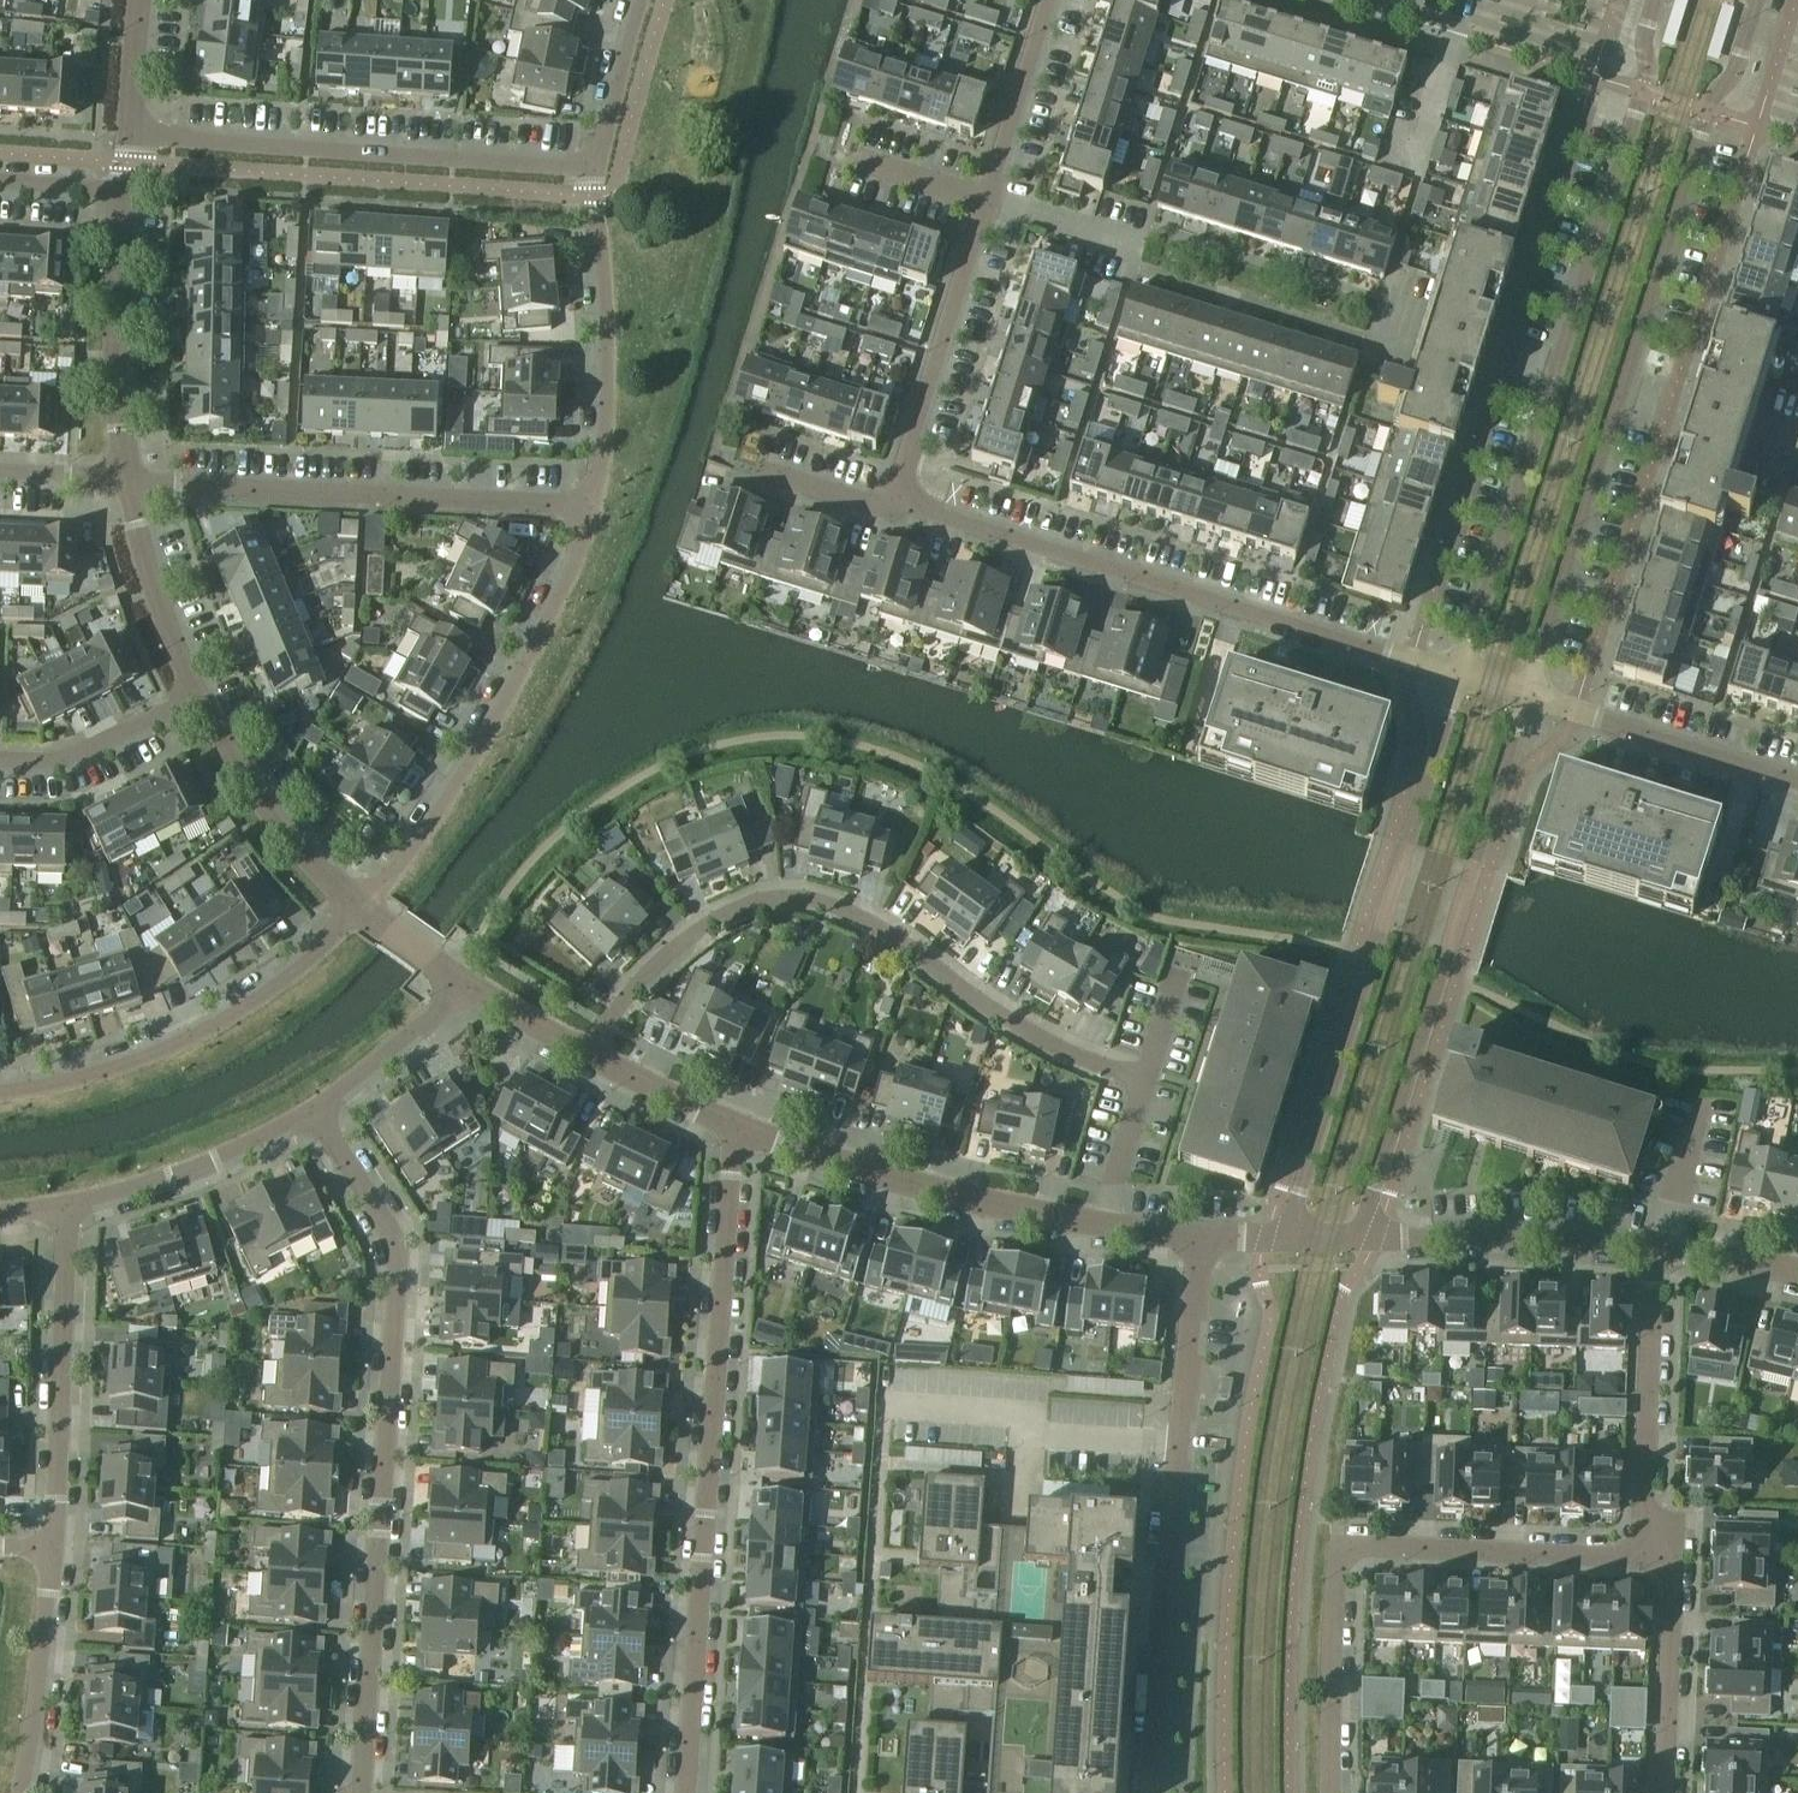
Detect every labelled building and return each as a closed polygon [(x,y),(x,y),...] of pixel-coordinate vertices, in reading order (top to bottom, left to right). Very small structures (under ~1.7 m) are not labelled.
[(258,0),(212,0),(211,4),(256,10),(258,0)] [(308,16),(310,1),(302,0),(298,0),(296,14),(308,16)] [(588,0),(517,0),(513,13),(573,29),(578,13),(583,15),(588,0)] [(898,2),(892,0),(884,0),(879,14),(892,18),(898,2)] [(930,8),(946,13),(950,0),(933,0),(930,8)] [(1165,19),(1171,0),(1115,0),(1114,3),(1157,17),(1157,16),(1165,19)] [(1149,41),(1157,17),(1114,3),(1106,28),(1149,41)] [(254,35),(256,10),(211,4),(208,30),(261,36),(261,35),(254,35)] [(29,17),(31,7),(18,5),(17,16),(29,17)] [(980,23),(984,10),(968,5),(964,18),(980,23)] [(31,7),(29,17),(41,19),(43,8),(31,7)] [(1231,68),(1248,15),(1242,13),(1242,14),(1220,7),(1217,17),(1213,29),(1214,29),(1204,60),(1231,68)] [(924,28),(928,15),(912,10),(908,23),(924,28)] [(984,10),(980,23),(995,28),(999,15),(984,10)] [(1189,27),(1202,31),(1207,15),(1194,11),(1189,27)] [(570,45),(573,29),(513,13),(508,34),(523,37),(517,62),(569,73),(574,46),(570,45)] [(98,26),(100,15),(87,14),(85,25),(98,26)] [(306,32),(308,16),(296,14),(294,30),(306,32)] [(928,15),(924,28),(939,33),(943,20),(928,15)] [(1257,76),(1274,23),(1248,15),(1231,68),(1257,76)] [(27,36),(29,25),(13,23),(12,34),(27,36)] [(1284,85),(1300,31),(1274,23),(1257,76),(1284,85)] [(29,25),(27,36),(43,38),(44,27),(29,25)] [(973,43),(978,30),(962,25),(958,38),(973,43)] [(1197,47),(1202,31),(1189,27),(1184,43),(1197,47)] [(1141,66),(1149,41),(1106,28),(1098,53),(1141,66)] [(258,62),(261,36),(208,30),(207,41),(201,41),(199,55),(258,62)] [(978,30),(973,43),(989,48),(993,35),(978,30)] [(1310,93),(1326,39),(1300,31),(1284,85),(1310,93)] [(97,45),(97,37),(98,34),(83,32),(82,43),(97,45)] [(344,91),(348,38),(321,36),(317,89),(344,91)] [(370,92),(374,40),(348,38),(344,91),(370,92)] [(1336,101),(1352,48),(1326,39),(1310,93),(1336,101)] [(396,94),(400,42),(374,40),(370,92),(396,94)] [(422,96),(426,43),(400,42),(396,94),(422,96)] [(426,43),(422,96),(449,98),(453,45),(426,43)] [(888,56),(850,44),(848,43),(839,71),(853,76),(846,98),(872,106),(888,56)] [(1366,97),(1379,56),(1352,48),(1336,101),(1337,101),(1341,90),(1366,97)] [(290,66),(301,67),(303,52),(292,51),(290,66)] [(1134,91),(1141,66),(1098,53),(1091,78),(1134,91)] [(254,89),(258,62),(199,55),(197,70),(203,71),(202,83),(254,89)] [(897,114),(910,72),(887,64),(890,56),(888,56),(872,106),(897,114)] [(1399,87),(1406,64),(1379,56),(1366,97),(1393,106),(1399,86),(1399,87)] [(474,57),(473,71),(486,72),(487,58),(474,57)] [(1174,77),(1187,81),(1192,65),(1179,61),(1174,77)] [(564,99),(569,73),(517,62),(512,89),(526,92),(522,109),(555,116),(559,99),(564,99)] [(48,114),(51,64),(50,64),(50,71),(25,70),(22,112),(48,114)] [(51,64),(48,114),(75,116),(75,104),(82,105),(82,106),(84,106),(85,84),(83,84),(83,85),(77,85),(78,66),(51,64)] [(299,83),(301,67),(290,66),(288,82),(299,83)] [(25,70),(0,68),(0,110),(22,112),(25,70)] [(922,122),(935,79),(910,72),(897,114),(922,122)] [(1182,96),(1187,81),(1174,77),(1169,92),(1182,96)] [(1126,116),(1134,91),(1091,78),(1083,102),(1126,116)] [(947,130),(960,87),(935,79),(922,122),(945,129),(947,130)] [(1450,96),(1459,99),(1464,85),(1454,82),(1450,96)] [(1490,109),(1550,127),(1558,100),(1549,97),(1537,93),(1510,85),(1502,111),(1491,108),(1490,109)] [(960,87),(947,130),(973,138),(986,95),(960,87)] [(1455,113),(1459,99),(1450,96),(1446,110),(1455,113)] [(1217,113),(1220,104),(1206,99),(1203,109),(1217,113)] [(1118,141),(1126,116),(1083,102),(1075,127),(1118,141)] [(1220,104),(1217,113),(1231,117),(1234,108),(1220,104)] [(1542,154),(1550,127),(1490,109),(1482,135),(1542,154)] [(1158,126),(1171,130),(1176,114),(1163,110),(1158,126)] [(1210,133),(1214,119),(1198,115),(1194,128),(1210,133)] [(1269,129),(1272,120),(1259,116),(1256,125),(1269,129)] [(1272,120),(1269,129),(1283,134),(1286,124),(1272,120)] [(1234,140),(1238,127),(1223,122),(1219,135),(1234,140)] [(1167,146),(1171,130),(1158,126),(1153,142),(1167,146)] [(1111,165),(1118,141),(1075,127),(1068,152),(1111,165)] [(1238,127),(1234,140),(1250,145),(1254,132),(1238,127)] [(1322,146),(1325,136),(1311,132),(1308,141),(1322,146)] [(1434,148),(1443,151),(1447,138),(1438,135),(1434,148)] [(1534,180),(1542,154),(1482,135),(1474,161),(1534,180)] [(1325,136),(1322,146),(1336,150),(1339,140),(1325,136)] [(1284,156),(1288,143),(1272,138),(1268,151),(1284,156)] [(1288,143),(1284,156),(1299,161),(1304,147),(1288,143)] [(1374,162),(1377,152),(1364,148),(1361,158),(1374,162)] [(1437,170),(1443,151),(1434,148),(1428,167),(1437,170)] [(1102,192),(1111,165),(1068,152),(1059,178),(1060,178),(1055,193),(1079,200),(1084,186),(1102,192)] [(1333,171),(1337,158),(1322,153),(1318,166),(1333,171)] [(1337,158),(1333,171),(1349,176),(1353,163),(1337,158)] [(1143,176),(1156,180),(1161,164),(1148,160),(1143,176)] [(1526,206),(1534,180),(1474,161),(1466,187),(1526,206)] [(1183,217),(1199,166),(1197,165),(1195,174),(1170,166),(1157,209),(1183,217)] [(1208,224),(1224,174),(1199,166),(1183,217),(1208,224)] [(1797,205),(1797,175),(1793,173),(1781,169),(1781,170),(1771,167),(1763,194),(1797,205)] [(1383,187),(1387,173),(1372,169),(1367,182),(1383,187)] [(1387,173),(1383,187),(1398,191),(1403,178),(1387,173)] [(1233,232),(1248,181),(1224,174),(1208,224),(1233,232)] [(1151,195),(1156,180),(1143,176),(1138,191),(1151,195)] [(1258,240),(1271,197),(1248,190),(1250,182),(1248,181),(1233,232),(1258,240)] [(1417,201),(1427,204),(1431,190),(1422,187),(1417,201)] [(1517,232),(1526,206),(1466,187),(1466,188),(1477,192),(1469,217),(1517,232)] [(1763,194),(1754,220),(1797,234),(1797,205),(1763,194)] [(1282,248),(1295,205),(1271,197),(1258,240),(1282,248)] [(1423,218),(1427,204),(1417,201),(1413,215),(1423,218)] [(1307,255),(1323,205),(1321,204),(1319,212),(1295,205),(1282,248),(1307,255)] [(823,264),(839,213),(813,205),(806,228),(792,223),(783,252),(823,264)] [(1332,263),(1348,212),(1323,205),(1307,255),(1332,263)] [(205,244),(246,244),(246,217),(239,217),(239,207),(218,207),(218,217),(193,216),(193,229),(187,228),(187,243),(205,244)] [(1357,271),(1370,228),(1347,221),(1349,213),(1348,212),(1332,263),(1357,271)] [(848,272),(864,221),(839,213),(823,264),(848,272)] [(1452,240),(1457,242),(1512,259),(1513,258),(1510,257),(1517,232),(1469,217),(1460,214),(1452,240)] [(1754,220),(1746,246),(1797,262),(1797,234),(1754,220)] [(340,268),(342,252),(344,223),(317,221),(313,278),(339,280),(340,268)] [(854,252),(848,272),(873,279),(889,229),(864,221),(854,252)] [(366,270),(370,225),(344,223),(342,252),(340,268),(366,270)] [(392,279),(396,227),(370,225),(366,270),(391,272),(391,279),(392,279)] [(418,281),(421,229),(396,227),(392,279),(418,281)] [(1370,228),(1357,271),(1383,279),(1396,236),(1370,228)] [(421,229),(418,281),(445,283),(448,230),(421,229)] [(898,287),(914,236),(912,235),(912,236),(889,229),(873,279),(898,287)] [(287,245),(298,246),(299,230),(287,230),(287,245)] [(914,236),(898,287),(899,288),(902,280),(926,287),(940,244),(914,236)] [(499,290),(552,286),(550,258),(545,259),(544,241),(482,246),(483,265),(498,264),(499,290)] [(1492,325),(1512,259),(1457,242),(1437,307),(1438,308),(1439,308),(1442,309),(1442,310),(1442,309),(1492,325)] [(250,245),(246,244),(205,244),(187,243),(187,258),(192,258),(192,270),(245,270),(250,270),(250,245)] [(12,245),(0,244),(0,286),(9,287),(12,245)] [(35,296),(38,247),(12,245),(9,287),(34,289),(34,296),(35,296)] [(297,261),(298,246),(287,245),(286,261),(297,261)] [(1085,275),(1077,273),(1058,267),(1063,253),(1039,245),(1035,260),(1034,259),(1026,286),(1077,302),(1085,275)] [(1797,290),(1797,262),(1746,246),(1738,272),(1797,291),(1797,290)] [(38,247),(35,296),(62,298),(63,280),(69,280),(69,281),(71,281),(73,260),(71,259),(71,261),(64,260),(65,249),(38,247)] [(1407,269),(1411,255),(1401,252),(1397,266),(1407,269)] [(245,296),(245,270),(192,270),(192,296),(245,296)] [(1797,292),(1797,291),(1738,272),(1730,298),(1778,313),(1786,288),(1797,292)] [(283,297),(295,298),(296,282),(284,282),(283,297)] [(552,286),(499,290),(502,317),(516,316),(517,333),(551,331),(549,313),(554,313),(552,286)] [(1076,303),(1077,302),(1026,286),(1018,310),(1061,324),(1068,301),(1076,303)] [(1142,349),(1158,298),(1132,290),(1116,340),(1142,349)] [(787,310),(800,314),(805,298),(792,293),(787,310)] [(1101,309),(1114,313),(1119,298),(1106,293),(1101,309)] [(244,322),(245,296),(192,296),(191,321),(244,322)] [(294,313),(295,298),(283,297),(282,313),(294,313)] [(1167,356),(1183,306),(1158,298),(1142,349),(1167,356)] [(1770,339),(1778,313),(1730,298),(1722,324),(1719,323),(1774,341),(1774,340),(1770,339)] [(833,320),(837,307),(821,302),(817,315),(833,320)] [(1192,364),(1207,313),(1183,306),(1167,356),(1192,364)] [(837,307),(833,320),(848,325),(853,312),(837,307)] [(1442,309),(1439,308),(1438,308),(1437,307),(1434,316),(1421,358),(1416,375),(1411,390),(1383,381),(1377,404),(1404,412),(1398,432),(1391,430),(1390,430),(1453,450),(1470,394),(1476,376),(1489,336),(1492,325),(1442,309),(1442,310),(1442,309)] [(1110,329),(1114,313),(1101,309),(1096,325),(1110,329)] [(795,330),(800,314),(787,310),(782,326),(795,330)] [(1010,335),(1053,349),(1053,348),(1062,350),(1069,326),(1061,324),(1018,310),(1010,335)] [(336,324),(337,313),(321,312),(321,324),(336,324)] [(337,313),(336,324),(352,325),(352,314),(337,313)] [(1216,372),(1232,321),(1207,313),(1192,364),(1216,372)] [(388,328),(389,316),(373,315),(373,327),(388,328)] [(389,316),(388,328),(404,329),(404,317),(389,316)] [(883,336),(887,323),(871,318),(867,331),(883,336)] [(448,335),(449,319),(437,319),(437,334),(448,335)] [(244,348),(244,322),(191,321),(191,347),(244,348)] [(1241,379),(1257,329),(1232,321),(1216,372),(1241,379)] [(827,340),(831,327),(815,322),(811,335),(827,340)] [(887,323),(883,336),(898,341),(902,327),(887,323)] [(1754,406),(1774,341),(1719,323),(1699,386),(1698,389),(1699,389),(1748,405),(1749,405),(1752,406),(1753,406),(1754,406)] [(7,326),(6,337),(21,338),(22,327),(7,326)] [(831,327),(827,340),(842,345),(846,332),(831,327)] [(1266,387),(1282,336),(1257,329),(1241,379),(1266,387)] [(335,343),(336,332),(321,331),(320,342),(335,343)] [(361,345),(362,333),(346,332),(346,344),(361,345)] [(280,349),(292,350),(293,334),(281,333),(280,349)] [(362,333),(361,345),(377,346),(377,334),(362,333)] [(447,350),(448,335),(437,334),(436,350),(447,350)] [(1046,373),(1053,349),(1010,335),(1003,360),(1046,373)] [(413,348),(414,336),(399,336),(398,347),(413,348)] [(1291,395),(1307,344),(1282,336),(1266,387),(1291,395)] [(876,356),(880,342),(865,338),(861,351),(876,356)] [(880,342),(876,356),(892,360),(896,347),(880,342)] [(1086,359),(1099,363),(1104,347),(1091,343),(1086,359)] [(1316,403),(1331,352),(1307,344),(1291,395),(1316,403)] [(5,345),(5,356),(20,357),(21,346),(5,345)] [(243,374),(244,348),(191,347),(190,373),(243,374)] [(74,360),(74,349),(59,348),(58,359),(74,360)] [(291,365),(292,350),(280,349),(279,365),(291,365)] [(502,394),(554,397),(556,370),(551,369),(552,352),(518,350),(489,349),(488,368),(503,369),(502,394)] [(1331,352),(1316,403),(1342,411),(1358,360),(1331,352)] [(791,368),(752,356),(750,355),(742,384),(756,388),(749,411),(775,419),(791,368)] [(1094,378),(1099,363),(1086,359),(1081,374),(1094,378)] [(1038,398),(1046,373),(1003,360),(995,385),(1038,398)] [(791,368),(775,419),(800,426),(816,376),(791,368)] [(243,400),(243,374),(190,373),(190,384),(184,384),(184,399),(243,400)] [(825,434),(840,383),(816,376),(813,384),(800,426),(825,434)] [(1128,395),(1132,382),(1116,377),(1112,390),(1128,395)] [(331,433),(334,381),(306,379),(304,432),(331,433)] [(357,435),(359,382),(358,382),(358,389),(334,388),(335,381),(334,381),(331,433),(357,435)] [(383,436),(385,383),(359,382),(357,435),(383,436)] [(1132,382),(1128,395),(1143,400),(1147,387),(1132,382)] [(409,437),(411,384),(410,384),(410,392),(386,390),(386,383),(385,383),(383,436),(409,437)] [(849,442),(865,391),(840,383),(825,434),(848,441),(847,442),(849,442)] [(411,384),(409,437),(436,438),(438,386),(411,384)] [(277,401),(288,402),(289,386),(278,385),(277,401)] [(1030,423),(1038,398),(995,385),(987,410),(1030,423)] [(27,439),(29,389),(28,389),(28,396),(3,395),(1,438),(27,439)] [(29,389),(27,439),(54,440),(54,429),(61,429),(61,430),(62,430),(63,408),(62,408),(62,409),(55,409),(56,391),(29,389)] [(1748,405),(1699,389),(1698,389),(1681,445),(1677,457),(1659,514),(1722,534),(1722,533),(1715,531),(1721,511),(1748,520),(1755,498),(1727,489),(1732,474),(1735,466),(1754,406),(1753,406),(1752,406),(1749,405),(1748,405)] [(865,391),(849,442),(875,451),(880,435),(890,438),(898,410),(864,400),(867,392),(865,391)] [(1070,408),(1084,412),(1088,397),(1075,393),(1070,408)] [(1177,411),(1181,398),(1166,393),(1162,406),(1177,411)] [(553,424),(554,397),(502,394),(500,420),(486,419),(485,438),(547,441),(548,424),(553,424)] [(1121,415),(1125,402),(1110,397),(1106,410),(1121,415)] [(1181,398),(1177,411),(1193,416),(1197,402),(1181,398)] [(242,427),(243,400),(184,399),(184,414),(190,414),(189,426),(214,427),(213,437),(235,437),(235,427),(242,427)] [(288,417),(288,402),(277,401),(276,416),(288,417)] [(1125,402),(1121,415),(1137,420),(1141,407),(1125,402)] [(1079,428),(1084,412),(1070,408),(1066,424),(1079,428)] [(1023,446),(1030,423),(987,410),(980,434),(1031,450),(1031,449),(1023,446)] [(1226,430),(1231,414),(1218,410),(1213,426),(1226,430)] [(1171,431),(1175,418),(1160,413),(1156,426),(1171,431)] [(1240,415),(1236,429),(1252,433),(1256,420),(1240,415)] [(1175,418),(1171,431),(1187,436),(1191,422),(1175,418)] [(1267,438),(1271,425),(1256,420),(1252,433),(1267,438)] [(1208,441),(1221,445),(1226,430),(1213,426),(1208,441)] [(1301,448),(1305,435),(1290,430),(1286,444),(1301,448)] [(1342,444),(1351,447),(1355,433),(1346,430),(1342,444)] [(1453,451),(1453,450),(1390,430),(1382,457),(1442,475),(1450,450),(1453,451)] [(1022,477),(1031,450),(980,434),(971,461),(993,467),(988,482),(1010,488),(1014,474),(1022,477)] [(1305,435),(1301,448),(1317,453),(1321,440),(1305,435)] [(444,436),(444,450),(458,451),(458,436),(444,436)] [(1234,436),(1230,449),(1245,454),(1249,441),(1234,436)] [(1086,437),(1069,491),(1095,499),(1109,456),(1111,448),(1112,445),(1086,437)] [(1261,459),(1265,446),(1249,441),(1245,454),(1261,459)] [(1055,458),(1068,462),(1073,446),(1060,442),(1055,458)] [(1347,461),(1351,447),(1342,444),(1337,458),(1347,461)] [(1120,507),(1136,456),(1111,448),(1095,499),(1120,507)] [(1295,469),(1299,456),(1284,451),(1279,465),(1295,469)] [(1136,456),(1120,507),(1145,515),(1162,460),(1161,460),(1160,463),(1136,456)] [(1299,456),(1295,469),(1311,474),(1315,461),(1299,456)] [(1434,501),(1442,475),(1382,457),(1374,483),(1434,501)] [(1063,478),(1068,462),(1055,458),(1050,474),(1063,478)] [(1162,460),(1145,515),(1170,522),(1187,468),(1162,460)] [(1170,522),(1194,530),(1211,476),(1187,468),(1170,522)] [(1211,476),(1194,530),(1219,538),(1236,483),(1211,476)] [(1325,496),(1335,499),(1339,485),(1330,482),(1325,496)] [(1236,483),(1219,538),(1244,545),(1257,502),(1261,491),(1236,483)] [(1425,528),(1434,501),(1374,483),(1366,509),(1425,528)] [(724,555),(742,498),(719,491),(717,496),(714,495),(705,523),(687,517),(676,553),(697,559),(700,548),(722,555),(719,566),(720,567),(724,555)] [(1789,495),(1773,545),(1797,553),(1797,497),(1789,495)] [(1331,513),(1335,499),(1325,496),(1321,510),(1331,513)] [(760,579),(772,543),(758,539),(766,512),(762,510),(764,505),(742,498),(724,555),(720,567),(760,579)] [(1269,553),(1285,502),(1283,501),(1280,510),(1257,502),(1244,545),(1269,553)] [(1285,502),(1269,553),(1295,561),(1311,510),(1285,502)] [(1417,554),(1425,528),(1366,509),(1358,535),(1417,554)] [(1714,560),(1722,534),(1659,514),(1659,516),(1662,517),(1654,542),(1714,560)] [(803,582),(822,523),(799,516),(797,521),(794,520),(785,548),(772,543),(760,579),(800,591),(803,582)] [(337,538),(357,539),(358,523),(338,522),(337,538)] [(457,568),(504,592),(516,567),(512,565),(520,550),(464,522),(455,539),(468,546),(457,568)] [(220,578),(275,555),(264,530),(257,533),(254,523),(234,531),(238,541),(215,550),(220,562),(215,564),(220,578)] [(840,604),(851,568),(837,564),(846,536),(842,535),(844,530),(822,523),(803,582),(800,591),(840,604)] [(22,535),(0,534),(0,576),(20,577),(22,535)] [(46,585),(48,536),(22,535),(20,577),(45,578),(45,585),(46,585)] [(1309,549),(1319,551),(1323,538),(1313,535),(1309,549)] [(1409,580),(1417,554),(1358,535),(1350,561),(1409,580)] [(48,536),(46,585),(73,587),(75,537),(48,536)] [(883,605),(902,548),(879,541),(877,546),(873,545),(865,572),(851,568),(840,604),(857,609),(860,598),(882,605),(879,616),(880,616),(883,605)] [(1706,586),(1714,560),(1654,542),(1646,568),(1706,586)] [(345,563),(356,563),(357,548),(346,547),(345,563)] [(920,629),(931,593),(917,589),(926,561),(922,560),(924,555),(902,548),(883,605),(880,616),(920,629)] [(1314,565),(1319,551),(1309,549),(1305,562),(1314,565)] [(236,599),(285,579),(275,555),(220,578),(226,591),(232,589),(236,599)] [(1745,570),(1755,573),(1759,559),(1750,556),(1745,570)] [(1401,607),(1409,580),(1350,561),(1341,589),(1379,600),(1379,601),(1391,605),(1391,604),(1401,607)] [(355,579),(356,563),(345,563),(344,578),(355,579)] [(963,632),(981,573),(959,565),(957,571),(953,570),(945,597),(931,593),(920,629),(960,641),(963,632)] [(492,616),(504,592),(457,568),(445,593),(457,599),(449,615),(480,630),(488,614),(492,616)] [(1698,613),(1706,586),(1646,568),(1638,594),(1698,613)] [(1750,586),(1755,573),(1745,570),(1741,584),(1750,586)] [(1000,653),(1011,618),(997,613),(1005,586),(1002,585),(1004,579),(981,573),(963,632),(960,641),(1000,653)] [(246,623),(288,606),(278,582),(285,580),(285,579),(236,599),(246,623)] [(100,595),(115,590),(111,580),(97,584),(100,595)] [(368,582),(367,597),(381,597),(382,582),(368,582)] [(1785,600),(1789,587),(1773,582),(1769,595),(1785,600)] [(1785,600),(1797,604),(1797,590),(1789,587),(1785,600)] [(1043,655),(1061,597),(1038,590),(1037,596),(1033,595),(1025,622),(1011,618),(1000,653),(1040,666),(1043,655)] [(1689,639),(1698,613),(1638,594),(1630,620),(1689,639)] [(106,613),(120,608),(117,597),(102,602),(106,613)] [(343,612),(354,613),(355,597),(343,597),(343,612)] [(1080,678),(1091,643),(1077,638),(1085,611),(1082,610),(1084,604),(1061,597),(1043,655),(1040,666),(1042,667),(1045,656),(1067,662),(1064,673),(1080,678)] [(1779,620),(1783,607),(1767,602),(1763,615),(1779,620)] [(256,647),(305,626),(304,626),(298,628),(288,606),(246,623),(256,647)] [(1779,620),(1794,625),(1797,613),(1797,612),(1783,607),(1779,620)] [(1729,622),(1738,625),(1743,611),(1733,608),(1729,622)] [(18,621),(19,609),(3,609),(3,620),(18,621)] [(19,609),(18,621),(34,621),(34,610),(19,609)] [(353,628),(354,613),(343,612),(342,628),(353,628)] [(1123,681),(1141,622),(1118,615),(1117,621),(1113,619),(1105,647),(1091,643),(1080,678),(1120,691),(1123,681)] [(408,662),(454,688),(467,664),(463,662),(471,646),(417,616),(407,633),(420,640),(408,662)] [(65,634),(78,627),(73,617),(59,624),(65,634)] [(1689,640),(1689,639),(1630,620),(1622,646),(1681,665),(1682,664),(1670,660),(1678,636),(1689,640)] [(1120,691),(1175,708),(1186,672),(1157,663),(1165,636),(1162,635),(1163,629),(1141,622),(1123,681),(1120,691)] [(1734,639),(1738,625),(1729,622),(1724,636),(1734,639)] [(266,671),(315,651),(305,626),(256,647),(266,671)] [(29,640),(29,628),(13,628),(13,639),(29,640)] [(29,628),(29,640),(44,640),(44,629),(29,628)] [(364,630),(363,644),(377,645),(378,631),(364,630)] [(90,651),(111,692),(135,680),(129,668),(135,665),(135,666),(137,665),(127,646),(126,647),(126,648),(120,650),(114,639),(90,651)] [(351,662),(359,649),(350,643),(342,656),(351,662)] [(1753,704),(1769,653),(1743,644),(1727,696),(1753,704)] [(1673,692),(1681,665),(1622,646),(1613,673),(1623,677),(1635,681),(1635,680),(1673,692)] [(88,704),(111,692),(90,651),(67,663),(88,704)] [(315,651),(266,671),(276,696),(299,686),(303,696),(322,688),(319,678),(325,675),(315,651)] [(1777,711),(1791,669),(1768,661),(1770,653),(1769,653),(1753,704),(1777,711)] [(1713,659),(1708,673),(1712,675),(1722,678),(1726,663),(1717,660),(1713,659)] [(440,711),(454,688),(408,662),(394,685),(407,692),(398,708),(427,724),(436,709),(440,711)] [(65,715),(88,704),(67,663),(45,674),(42,667),(41,668),(65,715)] [(40,728),(65,715),(41,668),(17,680),(26,698),(20,701),(19,700),(18,701),(28,721),(29,720),(29,719),(35,716),(40,728)] [(351,669),(344,682),(357,688),(363,676),(351,669)] [(1791,669),(1777,711),(1797,718),(1797,671),(1791,669)] [(1197,764),(1361,815),(1391,720),(1334,703),(1332,709),(1309,701),(1310,696),(1227,670),(1197,764)] [(1717,691),(1722,678),(1712,675),(1708,688),(1717,691)] [(339,686),(328,701),(337,707),(347,692),(339,686)] [(352,753),(397,782),(411,759),(407,756),(417,741),(388,723),(379,738),(367,730),(352,753)] [(310,728),(303,739),(316,747),(323,737),(310,728)] [(382,804),(397,782),(352,753),(338,776),(349,783),(340,798),(368,816),(378,802),(382,804)] [(187,782),(181,771),(157,783),(182,832),(206,820),(196,800),(201,797),(202,798),(203,797),(193,778),(192,778),(192,779),(187,782)] [(1528,867),(1691,918),(1721,823),(1637,797),(1636,803),(1612,796),(1614,790),(1557,772),(1528,867)] [(162,831),(166,840),(182,832),(157,783),(133,795),(154,836),(162,831)] [(132,847),(154,836),(133,795),(110,806),(134,854),(135,853),(132,847)] [(724,804),(699,814),(702,823),(722,872),(747,862),(745,857),(761,851),(749,819),(732,826),(730,819),(724,804)] [(110,866),(134,854),(110,806),(86,819),(92,830),(86,833),(86,832),(84,833),(94,852),(96,852),(95,851),(101,848),(110,866)] [(835,866),(849,815),(823,808),(819,822),(802,817),(794,850),(811,855),(809,859),(835,866)] [(849,815),(835,866),(862,873),(863,868),(880,873),(888,840),(871,835),(875,822),(849,815)] [(722,872),(702,823),(679,832),(673,819),(655,826),(664,848),(679,884),(695,877),(697,882),(722,872)] [(223,838),(236,830),(229,820),(217,829),(223,838)] [(11,878),(13,823),(0,823),(0,878),(11,878)] [(37,876),(39,824),(13,823),(11,878),(12,878),(12,869),(36,869),(36,876),(37,876)] [(39,824),(37,876),(64,877),(65,857),(71,857),(71,858),(73,858),(74,836),(72,836),(72,837),(65,837),(66,824),(39,824)] [(1796,826),(1795,832),(1791,831),(1782,858),(1767,853),(1756,889),(1774,894),(1777,883),(1797,890),(1797,827),(1796,826)] [(615,828),(595,842),(605,856),(625,842),(615,828)] [(167,862),(173,871),(186,863),(180,853),(167,862)] [(219,895),(248,939),(256,934),(258,936),(272,927),(267,918),(281,909),(247,857),(231,867),(240,881),(219,895)] [(160,880),(173,871),(167,862),(154,871),(160,880)] [(976,886),(980,880),(979,880),(975,886),(954,870),(950,876),(936,865),(916,893),(930,903),(927,907),(949,923),(976,886)] [(176,878),(183,888),(196,879),(189,870),(176,878)] [(170,896),(183,888),(176,878),(163,887),(170,896)] [(600,878),(582,898),(587,903),(626,939),(644,919),(641,916),(653,903),(628,880),(616,893),(611,888),(600,878)] [(976,886),(949,923),(971,939),(973,935),(988,945),(1025,895),(1009,884),(1001,895),(980,880),(976,886)] [(97,910),(112,906),(109,895),(94,900),(97,910)] [(227,954),(248,939),(219,895),(218,896),(222,902),(201,916),(227,954)] [(82,915),(97,910),(94,900),(79,904),(82,915)] [(132,900),(122,906),(129,915),(138,909),(132,900)] [(616,950),(626,939),(587,903),(577,913),(570,922),(559,912),(546,926),(592,969),(604,956),(607,959),(616,950)] [(119,905),(108,909),(112,922),(123,918),(119,905)] [(48,911),(37,911),(37,923),(48,923),(48,911)] [(10,915),(0,915),(0,926),(10,926),(10,915)] [(10,915),(10,926),(26,927),(26,915),(10,915)] [(1056,996),(1083,950),(1061,937),(1068,925),(1051,915),(1038,937),(1020,969),(1035,978),(1032,982),(1056,996)] [(205,968),(227,954),(201,916),(180,930),(205,968)] [(1013,941),(1021,928),(1012,922),(1003,935),(1013,941)] [(62,928),(66,939),(80,935),(77,924),(62,928)] [(51,944),(66,939),(62,928),(47,933),(51,944)] [(134,932),(145,959),(160,990),(178,977),(184,986),(199,976),(197,973),(205,968),(180,930),(157,945),(160,949),(146,958),(135,932),(134,932)] [(1023,930),(1015,943),(1024,949),(1032,936),(1023,930)] [(160,990),(145,959),(134,932),(118,937),(123,953),(99,960),(114,1011),(123,1008),(124,1011),(141,1006),(138,996),(160,990)] [(1126,948),(1143,958),(1150,945),(1133,936),(1126,948)] [(36,938),(23,942),(27,957),(41,953),(36,938)] [(851,939),(848,949),(851,955),(857,958),(863,943),(851,939)] [(1083,950),(1056,996),(1065,1001),(1079,1009),(1082,1005),(1097,1014),(1114,984),(1128,960),(1112,950),(1105,963),(1092,956),(1083,950)] [(99,960),(97,955),(73,963),(89,1018),(114,1011),(99,960)] [(52,982),(50,975),(49,975),(64,1026),(89,1018),(73,963),(76,974),(52,982)] [(64,1026),(49,975),(25,982),(20,966),(2,971),(19,1031),(36,1026),(39,1036),(56,1031),(55,1028),(64,1026)] [(727,1008),(730,1001),(706,991),(712,977),(695,970),(669,1027),(685,1034),(683,1038),(695,1044),(708,1049),(727,1008)] [(1248,1194),(1252,1196),(1256,1194),(1258,1191),(1261,1182),(1259,1181),(1258,1185),(1251,1182),(1304,1010),(1311,1012),(1318,1015),(1325,989),(1301,982),(1300,986),(1251,971),(1191,1165),(1246,1182),(1245,1187),(1245,1191),(1248,1194)] [(783,980),(778,992),(787,997),(793,984),(783,980)] [(908,985),(905,995),(919,999),(922,988),(908,985)] [(885,998),(880,1012),(889,1015),(894,1001),(885,998)] [(727,1008),(708,1049),(733,1061),(735,1056),(751,1063),(765,1032),(771,1019),(754,1012),(751,1019),(728,1008),(731,1001),(730,1001),(727,1008)] [(656,1003),(651,1014),(668,1021),(673,1010),(656,1003)] [(809,1091),(827,1041),(804,1032),(809,1019),(790,1012),(782,1035),(769,1071),(785,1077),(784,1081),(809,1091)] [(973,1026),(969,1040),(981,1043),(984,1029),(973,1026)] [(827,1041),(809,1091),(834,1100),(836,1096),(853,1102),(866,1066),(874,1043),(856,1036),(851,1050),(827,1041)] [(1661,1118),(1661,1116),(1660,1114),(1659,1112),(1658,1111),(1656,1110),(1651,1108),(1479,1054),(1480,1050),(1455,1042),(1447,1066),(1452,1067),(1437,1117),(1433,1127),(1432,1127),(1431,1129),(1627,1190),(1628,1188),(1627,1188),(1648,1121),(1652,1123),(1654,1123),(1656,1123),(1658,1122),(1660,1120),(1661,1118)] [(913,1124),(927,1073),(901,1066),(897,1080),(880,1075),(871,1107),(888,1112),(887,1117),(913,1124)] [(927,1073),(913,1124),(939,1132),(940,1127),(957,1132),(966,1099),(949,1094),(953,1081),(927,1073)] [(520,1143),(550,1089),(535,1081),(533,1084),(528,1081),(527,1083),(516,1078),(495,1116),(506,1122),(500,1132),(520,1143)] [(432,1089),(410,1103),(443,1155),(481,1131),(450,1083),(435,1092),(432,1089)] [(550,1089),(520,1143),(566,1168),(581,1140),(567,1132),(578,1111),(567,1106),(569,1103),(563,1100),(565,1098),(550,1089)] [(1744,1091),(1742,1102),(1757,1105),(1759,1094),(1744,1091)] [(983,1103),(976,1136),(993,1140),(992,1145),(1019,1150),(1029,1098),(1003,1093),(1001,1100),(1000,1107),(983,1103)] [(1029,1098),(1019,1150),(1032,1153),(1045,1156),(1046,1151),(1064,1155),(1070,1121),(1053,1118),(1056,1104),(1042,1101),(1029,1098)] [(422,1169),(443,1155),(410,1103),(387,1118),(390,1122),(375,1131),(412,1188),(428,1178),(422,1169)] [(622,1195),(645,1146),(648,1139),(633,1132),(632,1135),(626,1132),(625,1135),(614,1130),(595,1169),(606,1174),(601,1185),(622,1195)] [(1771,1208),(1782,1156),(1767,1153),(1757,1151),(1760,1137),(1741,1133),(1736,1158),(1728,1195),(1746,1198),(1745,1203),(1757,1206),(1771,1208)] [(648,1139),(645,1146),(622,1195),(623,1195),(627,1187),(645,1196),(642,1204),(669,1217),(683,1187),(668,1181),(678,1160),(667,1154),(668,1152),(663,1149),(664,1147),(648,1139)] [(1771,1208),(1797,1214),(1797,1213),(1797,1160),(1782,1156),(1771,1208)] [(287,1182),(263,1194),(277,1222),(290,1249),(313,1238),(317,1248),(335,1239),(305,1178),(289,1186),(287,1182)] [(290,1249),(277,1222),(263,1194),(239,1205),(241,1209),(225,1217),(254,1278),(272,1270),(267,1260),(290,1249)] [(819,1239),(828,1213),(826,1212),(825,1214),(826,1214),(825,1215),(799,1207),(799,1206),(798,1206),(793,1222),(779,1218),(780,1218),(778,1217),(766,1256),(780,1260),(809,1270),(819,1239)] [(853,1284),(865,1245),(864,1245),(850,1241),(856,1224),(857,1224),(857,1222),(828,1213),(819,1239),(809,1270),(838,1279),(853,1284)] [(169,1289),(218,1275),(203,1223),(175,1230),(174,1228),(169,1229),(167,1227),(152,1231),(169,1289)] [(486,1241),(487,1230),(472,1229),(471,1240),(486,1241)] [(146,1287),(164,1282),(165,1282),(167,1290),(169,1290),(169,1289),(152,1231),(135,1236),(136,1238),(130,1240),(131,1243),(119,1246),(126,1269),(110,1273),(119,1304),(148,1296),(146,1287)] [(535,1245),(536,1233),(505,1231),(504,1242),(535,1245)] [(908,1298),(923,1240),(895,1233),(893,1233),(892,1234),(893,1234),(888,1252),(875,1249),(875,1248),(873,1248),(863,1287),(878,1291),(908,1298)] [(624,1251),(624,1240),(593,1238),(593,1249),(624,1251)] [(952,1310),(962,1270),(961,1270),(961,1271),(947,1267),(952,1249),(952,1250),(953,1248),(950,1248),(923,1240),(908,1298),(937,1306),(952,1310)] [(522,1278),(523,1258),(455,1253),(454,1271),(450,1271),(448,1297),(509,1302),(511,1277),(522,1278)] [(971,1272),(963,1312),(982,1316),(982,1315),(1008,1320),(1010,1312),(1019,1262),(992,1256),(989,1256),(989,1258),(986,1276),(972,1273),(971,1272)] [(1053,1329),(1060,1289),(1059,1289),(1059,1290),(1045,1287),(1049,1269),(1050,1268),(1047,1267),(1019,1262),(1010,1312),(1036,1317),(1034,1326),(1053,1329)] [(606,1309),(668,1313),(669,1286),(665,1286),(666,1268),(599,1263),(597,1283),(608,1284),(606,1309)] [(9,1309),(6,1265),(0,1265),(0,1309),(9,1309)] [(1113,1304),(1117,1278),(1086,1274),(1086,1275),(1087,1275),(1084,1293),(1071,1292),(1071,1291),(1069,1291),(1064,1331),(1083,1333),(1084,1324),(1110,1328),(1113,1304)] [(1119,1278),(1117,1278),(1113,1304),(1110,1328),(1137,1331),(1136,1340),(1155,1343),(1160,1302),(1158,1302),(1158,1303),(1144,1301),(1147,1284),(1145,1284),(1118,1281),(1118,1279),(1119,1279),(1119,1278)] [(1416,1284),(1413,1283),(1411,1334),(1439,1335),(1438,1343),(1440,1343),(1440,1334),(1442,1285),(1432,1284),(1432,1278),(1417,1278),(1416,1284)] [(1487,1309),(1485,1345),(1530,1347),(1531,1336),(1533,1288),(1523,1288),(1523,1282),(1508,1281),(1507,1287),(1503,1287),(1502,1309),(1487,1309)] [(1412,1284),(1383,1283),(1383,1296),(1378,1296),(1377,1318),(1378,1318),(1378,1323),(1382,1323),(1381,1331),(1410,1333),(1410,1334),(1411,1334),(1413,1283),(1412,1283),(1412,1284)] [(1443,1285),(1442,1285),(1440,1334),(1440,1343),(1485,1345),(1487,1309),(1471,1308),(1472,1287),(1443,1286),(1443,1285)] [(1577,1312),(1576,1349),(1623,1351),(1623,1338),(1624,1328),(1629,1328),(1629,1306),(1625,1306),(1625,1292),(1621,1292),(1621,1286),(1605,1286),(1605,1291),(1594,1291),(1593,1313),(1577,1312)] [(253,1288),(240,1294),(249,1312),(262,1306),(253,1288)] [(1531,1336),(1530,1347),(1576,1349),(1577,1312),(1562,1312),(1563,1291),(1534,1289),(1534,1288),(1533,1288),(1531,1336)] [(509,1303),(509,1302),(448,1297),(446,1324),(450,1325),(449,1342),(487,1345),(488,1327),(499,1328),(500,1302),(509,1303)] [(1719,1305),(1720,1299),(1705,1297),(1704,1302),(1699,1302),(1697,1315),(1692,1315),(1688,1336),(1693,1337),(1692,1346),(1689,1359),(1736,1367),(1742,1331),(1727,1329),(1731,1307),(1719,1305)] [(232,1319),(246,1314),(243,1304),(228,1309),(232,1319)] [(270,1319),(268,1338),(288,1340),(286,1364),(277,1363),(277,1364),(339,1369),(341,1342),(336,1342),(338,1324),(339,1308),(306,1305),(304,1321),(270,1319)] [(666,1340),(668,1313),(606,1309),(604,1336),(623,1337),(622,1355),(660,1358),(661,1340),(666,1340)] [(1797,1356),(1797,1323),(1777,1317),(1772,1338),(1757,1334),(1748,1370),(1792,1381),(1795,1369),(1797,1356)] [(163,1318),(162,1329),(176,1330),(177,1319),(163,1318)] [(769,1327),(764,1344),(782,1349),(787,1333),(769,1327)] [(230,1349),(231,1334),(220,1333),(219,1348),(230,1349)] [(827,1335),(823,1350),(837,1354),(841,1339),(827,1335)] [(110,1360),(109,1377),(170,1381),(172,1358),(160,1357),(161,1345),(117,1342),(117,1354),(114,1354),(113,1360),(110,1360)] [(556,1344),(555,1358),(568,1359),(569,1345),(556,1344)] [(921,1348),(920,1364),(940,1365),(941,1349),(921,1348)] [(978,1349),(977,1365),(990,1366),(991,1350),(978,1349)] [(514,1387),(515,1368),(447,1363),(446,1381),(442,1380),(440,1407),(501,1412),(503,1387),(514,1387)] [(557,1363),(555,1381),(572,1382),(573,1364),(557,1363)] [(337,1396),(339,1369),(277,1364),(276,1390),(265,1389),(264,1408),(331,1413),(332,1395),(337,1396)] [(1146,1364),(1143,1381),(1158,1382),(1161,1366),(1146,1364)] [(818,1398),(820,1369),(764,1365),(763,1367),(764,1367),(762,1393),(761,1393),(761,1392),(759,1392),(759,1394),(818,1398)] [(1364,1378),(1381,1379),(1381,1367),(1365,1367),(1364,1378)] [(598,1419),(660,1423),(662,1396),(657,1396),(659,1378),(591,1373),(589,1393),(600,1394),(598,1419)] [(109,1377),(108,1393),(111,1393),(110,1400),(113,1400),(112,1412),(117,1412),(116,1429),(166,1432),(170,1382),(170,1381),(109,1377)] [(1423,1388),(1439,1389),(1440,1377),(1423,1377),(1423,1388)] [(1577,1377),(1577,1392),(1591,1393),(1592,1381),(1588,1378),(1577,1377)] [(1232,1381),(1220,1378),(1217,1397),(1229,1399),(1232,1381)] [(1531,1378),(1530,1391),(1546,1392),(1546,1379),(1531,1378)] [(1596,1378),(1595,1394),(1616,1395),(1617,1379),(1596,1378)] [(1380,1397),(1380,1386),(1364,1385),(1364,1397),(1380,1397)] [(869,1402),(869,1391),(857,1390),(856,1401),(869,1402)] [(816,1426),(818,1398),(759,1394),(757,1421),(816,1426)] [(1520,1394),(1520,1409),(1530,1410),(1531,1395),(1520,1394)] [(868,1413),(869,1402),(856,1401),(855,1412),(868,1413)] [(1579,1402),(1578,1418),(1601,1419),(1602,1402),(1579,1402)] [(501,1413),(501,1412),(440,1407),(438,1434),(442,1435),(441,1452),(479,1455),(480,1437),(491,1438),(493,1412),(501,1413)] [(11,1464),(11,1454),(11,1447),(8,1447),(8,1441),(2,1441),(2,1430),(5,1430),(5,1428),(2,1428),(2,1414),(5,1414),(5,1412),(0,1412),(0,1463),(11,1464)] [(1734,1413),(1730,1428),(1746,1432),(1749,1416),(1734,1413)] [(530,1414),(530,1424),(535,1429),(544,1430),(545,1415),(530,1414)] [(226,1415),(225,1423),(250,1425),(250,1416),(226,1415)] [(658,1450),(660,1423),(598,1419),(596,1444),(586,1443),(584,1462),(652,1467),(653,1450),(658,1450)] [(814,1453),(816,1426),(757,1421),(757,1423),(758,1423),(760,1423),(758,1449),(814,1453)] [(222,1455),(222,1454),(224,1424),(213,1424),(211,1455),(222,1455)] [(272,1445),(270,1470),(331,1474),(333,1447),(329,1447),(330,1429),(262,1424),(261,1444),(272,1445)] [(101,1486),(132,1488),(154,1490),(155,1469),(164,1470),(166,1439),(134,1437),(133,1453),(110,1451),(109,1464),(106,1463),(105,1470),(103,1469),(101,1486)] [(1714,1450),(1714,1454),(1714,1457),(1692,1456),(1691,1468),(1685,1468),(1685,1483),(1690,1484),(1690,1488),(1704,1488),(1704,1493),(1726,1494),(1726,1489),(1738,1490),(1749,1490),(1751,1443),(1714,1442),(1714,1450)] [(853,1445),(852,1456),(865,1456),(865,1445),(853,1445)] [(1378,1453),(1378,1446),(1348,1445),(1348,1452),(1347,1463),(1343,1463),(1343,1468),(1342,1468),(1341,1489),(1346,1490),(1345,1503),(1374,1504),(1374,1505),(1376,1505),(1378,1453)] [(1423,1448),(1378,1446),(1378,1453),(1376,1505),(1386,1505),(1385,1511),(1401,1512),(1401,1506),(1405,1506),(1406,1484),(1422,1485),(1423,1448)] [(1440,1449),(1423,1448),(1422,1485),(1437,1485),(1436,1507),(1440,1507),(1440,1513),(1456,1514),(1456,1508),(1466,1509),(1468,1458),(1469,1450),(1467,1450),(1467,1458),(1454,1458),(1439,1457),(1440,1449)] [(812,1482),(814,1453),(758,1449),(756,1476),(756,1478),(812,1482)] [(1514,1452),(1469,1450),(1468,1458),(1466,1509),(1467,1509),(1467,1508),(1496,1509),(1497,1488),(1513,1488),(1514,1452)] [(1531,1453),(1514,1452),(1513,1488),(1528,1489),(1527,1510),(1556,1511),(1556,1512),(1557,1512),(1559,1463),(1559,1454),(1558,1454),(1557,1463),(1530,1462),(1531,1453)] [(1588,1455),(1568,1454),(1559,1454),(1559,1463),(1557,1512),(1567,1513),(1567,1519),(1583,1519),(1583,1513),(1586,1514),(1588,1464),(1588,1455)] [(1618,1456),(1588,1455),(1588,1464),(1586,1514),(1587,1514),(1587,1513),(1616,1514),(1617,1501),(1622,1501),(1622,1479),(1621,1479),(1622,1475),(1618,1474),(1618,1466),(1618,1456)] [(864,1468),(865,1456),(852,1456),(851,1467),(864,1468)] [(4,1499),(5,1487),(7,1487),(8,1481),(10,1481),(11,1464),(0,1463),(0,1499),(4,1499)] [(329,1501),(331,1474),(270,1470),(268,1495),(257,1494),(256,1514),(324,1519),(325,1501),(329,1501)] [(506,1497),(507,1477),(440,1473),(438,1490),(434,1490),(432,1517),(493,1521),(495,1496),(506,1497)] [(867,1682),(931,1687),(929,1726),(949,1727),(948,1732),(917,1730),(916,1730),(907,1730),(905,1761),(904,1762),(905,1762),(903,1792),(1117,1792),(1118,1780),(1119,1780),(1119,1779),(1118,1779),(1120,1749),(1121,1749),(1121,1748),(1119,1748),(1128,1613),(1115,1612),(1115,1611),(1114,1611),(1113,1611),(1114,1597),(1121,1597),(1122,1582),(1115,1582),(1116,1574),(1119,1575),(1119,1576),(1120,1576),(1120,1575),(1132,1575),(1133,1556),(1134,1556),(1135,1555),(1132,1555),(1133,1548),(1134,1549),(1134,1547),(1133,1547),(1133,1542),(1134,1542),(1134,1540),(1134,1539),(1135,1538),(1136,1516),(1094,1513),(1093,1513),(1067,1511),(1029,1509),(1027,1533),(999,1530),(981,1529),(985,1484),(925,1480),(920,1542),(919,1542),(919,1543),(921,1543),(919,1565),(918,1565),(918,1566),(919,1566),(919,1569),(960,1572),(960,1575),(940,1574),(936,1627),(898,1624),(898,1623),(897,1623),(897,1625),(876,1623),(876,1622),(875,1622),(875,1623),(871,1623),(867,1682)] [(590,1528),(652,1533),(654,1506),(649,1506),(651,1488),(583,1483),(582,1503),(592,1503),(590,1528)] [(154,1490),(132,1488),(101,1486),(100,1503),(103,1503),(102,1510),(106,1510),(105,1522),(128,1524),(126,1540),(158,1542),(161,1512),(152,1511),(154,1490)] [(990,1491),(989,1508),(1001,1509),(1002,1492),(990,1491)] [(809,1528),(811,1499),(754,1495),(754,1496),(755,1497),(753,1523),(751,1522),(750,1522),(750,1524),(809,1528)] [(529,1507),(528,1522),(540,1523),(541,1508),(529,1507)] [(1717,1561),(1760,1564),(1766,1564),(1774,1565),(1774,1561),(1766,1561),(1766,1547),(1767,1533),(1775,1534),(1776,1517),(1739,1515),(1739,1531),(1717,1530),(1716,1534),(1711,1534),(1710,1550),(1716,1550),(1716,1561),(1717,1561)] [(491,1548),(493,1521),(432,1517),(430,1544),(434,1544),(433,1562),(471,1565),(472,1547),(491,1548)] [(859,1531),(860,1520),(848,1520),(847,1531),(859,1531)] [(807,1555),(809,1528),(750,1524),(748,1551),(807,1555)] [(528,1525),(527,1540),(539,1541),(540,1526),(528,1525)] [(650,1560),(652,1533),(590,1528),(589,1554),(578,1553),(577,1572),(644,1577),(645,1559),(650,1560)] [(255,1530),(253,1549),(273,1551),(271,1575),(324,1580),(325,1553),(321,1553),(322,1535),(255,1530)] [(858,1542),(859,1531),(847,1531),(846,1542),(858,1542)] [(214,1565),(216,1534),(205,1533),(203,1564),(214,1565)] [(95,1579),(93,1596),(154,1600),(158,1549),(126,1547),(125,1563),(102,1561),(101,1573),(98,1573),(98,1579),(95,1579)] [(805,1582),(807,1555),(748,1551),(746,1578),(805,1582)] [(1760,1564),(1717,1561),(1715,1590),(1736,1591),(1736,1607),(1772,1609),(1774,1565),(1766,1564),(1760,1564)] [(322,1607),(324,1580),(271,1575),(262,1574),(260,1601),(250,1600),(248,1619),(316,1624),(317,1606),(322,1607)] [(855,1586),(856,1575),(844,1574),(843,1585),(855,1586)] [(803,1611),(805,1582),(746,1578),(746,1580),(747,1580),(749,1580),(747,1606),(746,1606),(746,1607),(803,1611)] [(1405,1630),(1404,1642),(1433,1643),(1434,1632),(1436,1585),(1426,1584),(1426,1578),(1411,1578),(1411,1584),(1407,1583),(1405,1630)] [(499,1587),(483,1586),(432,1582),(430,1600),(426,1600),(424,1627),(486,1631),(487,1606),(498,1607),(499,1587)] [(1509,1634),(1509,1646),(1555,1648),(1556,1637),(1558,1590),(1556,1590),(1555,1612),(1541,1611),(1541,1589),(1537,1589),(1538,1583),(1522,1582),(1522,1588),(1511,1588),(1509,1634)] [(1375,1641),(1404,1642),(1405,1630),(1407,1583),(1407,1585),(1378,1583),(1377,1596),(1372,1596),(1371,1618),(1372,1618),(1372,1623),(1376,1623),(1376,1629),(1375,1641)] [(1556,1637),(1555,1648),(1584,1649),(1584,1638),(1586,1591),(1576,1590),(1576,1585),(1561,1584),(1560,1590),(1558,1590),(1556,1637)] [(854,1597),(855,1586),(843,1585),(842,1596),(854,1597)] [(1464,1587),(1439,1586),(1438,1586),(1438,1585),(1436,1585),(1434,1632),(1433,1643),(1462,1645),(1463,1633),(1464,1587)] [(1463,1633),(1462,1645),(1509,1646),(1509,1634),(1511,1588),(1510,1588),(1510,1589),(1481,1588),(1480,1609),(1466,1608),(1467,1587),(1464,1587),(1463,1633)] [(1625,1592),(1615,1592),(1613,1639),(1613,1651),(1643,1652),(1643,1640),(1644,1629),(1649,1629),(1650,1607),(1645,1607),(1645,1593),(1641,1593),(1641,1587),(1626,1587),(1625,1592)] [(1584,1638),(1584,1649),(1613,1651),(1613,1639),(1615,1592),(1614,1592),(1614,1593),(1587,1592),(1587,1591),(1586,1591),(1584,1638)] [(582,1638),(644,1643),(646,1616),(641,1615),(643,1598),(575,1593),(574,1612),(584,1613),(582,1638)] [(93,1596),(92,1613),(95,1613),(95,1619),(98,1620),(97,1632),(124,1634),(123,1649),(154,1652),(156,1622),(144,1621),(146,1601),(154,1602),(154,1600),(93,1596)] [(801,1628),(745,1624),(745,1626),(744,1652),(742,1652),(742,1651),(741,1651),(740,1653),(799,1657),(801,1628)] [(1758,1670),(1770,1671),(1772,1625),(1735,1624),(1734,1639),(1713,1638),(1712,1667),(1758,1670)] [(212,1627),(211,1646),(225,1647),(226,1628),(212,1627)] [(485,1632),(486,1631),(424,1627),(422,1654),(427,1654),(425,1672),(443,1673),(444,1655),(475,1657),(477,1632),(485,1632)] [(255,1681),(316,1685),(318,1658),(314,1658),(315,1640),(247,1635),(246,1655),(256,1656),(255,1681)] [(642,1670),(644,1643),(582,1638),(581,1663),(570,1663),(569,1682),(636,1687),(638,1669),(642,1670)] [(206,1675),(209,1644),(197,1643),(195,1674),(206,1675)] [(850,1661),(851,1650),(838,1649),(838,1660),(850,1661)] [(797,1685),(799,1657),(740,1653),(738,1680),(797,1685)] [(87,1689),(86,1706),(147,1710),(150,1659),(118,1657),(117,1673),(94,1671),(93,1683),(90,1683),(90,1689),(87,1689)] [(849,1672),(850,1661),(838,1660),(837,1671),(849,1672)] [(1758,1670),(1712,1667),(1711,1667),(1711,1679),(1705,1679),(1704,1694),(1710,1694),(1710,1699),(1732,1700),(1731,1715),(1768,1717),(1770,1671),(1758,1670)] [(475,1673),(474,1683),(486,1684),(486,1673),(475,1673)] [(795,1712),(797,1685),(738,1680),(736,1708),(795,1712)] [(314,1712),(316,1685),(255,1681),(253,1706),(242,1705),(241,1725),(308,1730),(310,1712),(314,1712)] [(1404,1683),(1392,1682),(1392,1698),(1403,1699),(1404,1683)] [(1433,1684),(1421,1683),(1421,1699),(1432,1700),(1433,1684)] [(1443,1700),(1444,1684),(1433,1684),(1432,1700),(1443,1700)] [(1466,1684),(1465,1703),(1484,1704),(1484,1685),(1466,1684)] [(1571,1689),(1570,1705),(1582,1706),(1582,1690),(1571,1689)] [(1582,1706),(1593,1706),(1593,1690),(1582,1690),(1582,1706)] [(1622,1707),(1622,1691),(1611,1691),(1610,1707),(1622,1707)] [(471,1715),(480,1716),(481,1697),(424,1692),(423,1710),(419,1710),(417,1737),(469,1740),(471,1715)] [(574,1748),(636,1752),(638,1725),(634,1725),(635,1707),(567,1703),(566,1722),(576,1723),(574,1748)] [(846,1716),(847,1705),(834,1704),(834,1715),(846,1716)] [(1391,1705),(1391,1721),(1402,1722),(1403,1706),(1391,1705)] [(136,1731),(153,1732),(154,1712),(155,1711),(147,1710),(86,1706),(84,1723),(87,1723),(87,1729),(90,1729),(89,1742),(132,1745),(133,1732),(136,1733),(136,1731)] [(793,1741),(795,1712),(736,1708),(736,1709),(738,1709),(740,1709),(738,1735),(737,1735),(737,1737),(793,1741)] [(205,1713),(204,1728),(217,1729),(218,1719),(213,1713),(205,1713)] [(1609,1730),(1621,1730),(1622,1714),(1610,1714),(1609,1730)] [(845,1727),(846,1716),(834,1715),(833,1726),(845,1727)] [(1561,1721),(1560,1736),(1576,1737),(1577,1722),(1561,1721)] [(1752,1779),(1765,1779),(1767,1734),(1731,1732),(1730,1748),(1708,1747),(1708,1751),(1702,1751),(1701,1767),(1707,1767),(1707,1778),(1708,1778),(1752,1779)] [(467,1767),(469,1740),(417,1737),(415,1763),(419,1764),(417,1781),(455,1784),(457,1766),(467,1767)] [(247,1786),(309,1791),(310,1764),(306,1763),(307,1746),(240,1741),(238,1760),(249,1761),(247,1786)] [(636,1752),(574,1748),(573,1775),(592,1776),(591,1792),(629,1792),(630,1779),(634,1779),(636,1752)] [(200,1766),(201,1750),(190,1750),(189,1765),(200,1766)] [(790,1787),(792,1758),(736,1754),(736,1755),(736,1756),(734,1783),(790,1787)] [(1405,1770),(1406,1763),(1373,1761),(1372,1769),(1372,1779),(1368,1779),(1368,1784),(1367,1784),(1366,1792),(1404,1792),(1405,1770)] [(1406,1763),(1405,1770),(1404,1792),(1448,1792),(1449,1764),(1406,1763)] [(142,1766),(110,1764),(109,1780),(86,1778),(85,1791),(82,1790),(82,1792),(141,1792),(142,1766)] [(1506,1774),(1507,1767),(1459,1764),(1457,1792),(1506,1792),(1506,1774)] [(186,1766),(185,1782),(197,1783),(198,1767),(186,1766)] [(1506,1792),(1550,1792),(1551,1768),(1507,1767),(1506,1774),(1506,1792)] [(1562,1769),(1561,1792),(1606,1792),(1606,1780),(1607,1771),(1562,1769)] [(1606,1792),(1637,1792),(1638,1782),(1638,1772),(1607,1771),(1606,1780),(1606,1792)] [(1708,1778),(1707,1792),(1765,1792),(1765,1779),(1752,1779),(1708,1778)] [(841,1790),(841,1779),(829,1779),(828,1789),(841,1790)] [(503,1792),(519,1792),(519,1783),(512,1782),(504,1789),(503,1792)] [(790,1787),(734,1783),(734,1792),(790,1792),(790,1787)]
